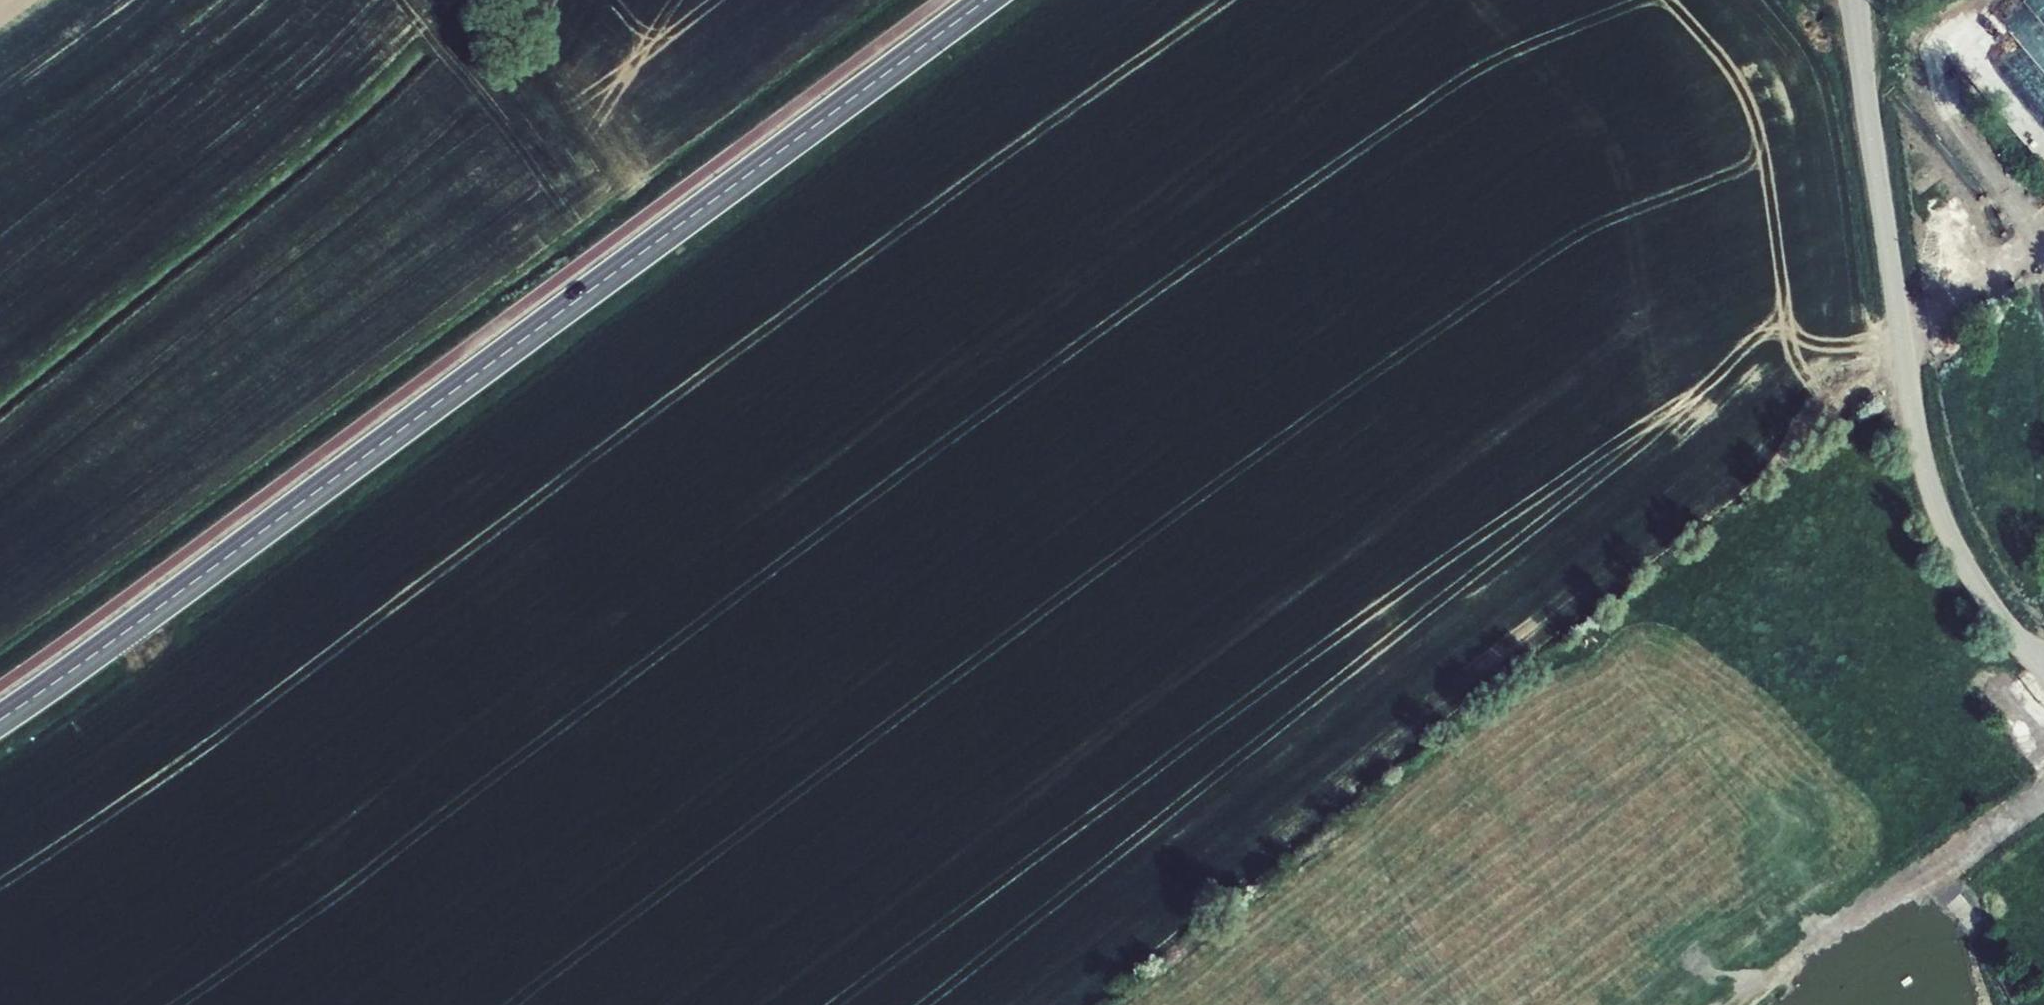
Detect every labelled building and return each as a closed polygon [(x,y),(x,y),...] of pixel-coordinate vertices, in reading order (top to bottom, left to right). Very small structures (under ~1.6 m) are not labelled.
[(1961,50),(1986,91),(2005,80),(1999,70),(2016,60),(2010,51),(2021,44),(2009,23),(2028,11),(2022,0),(1988,0),(2003,25),(1961,50)]
